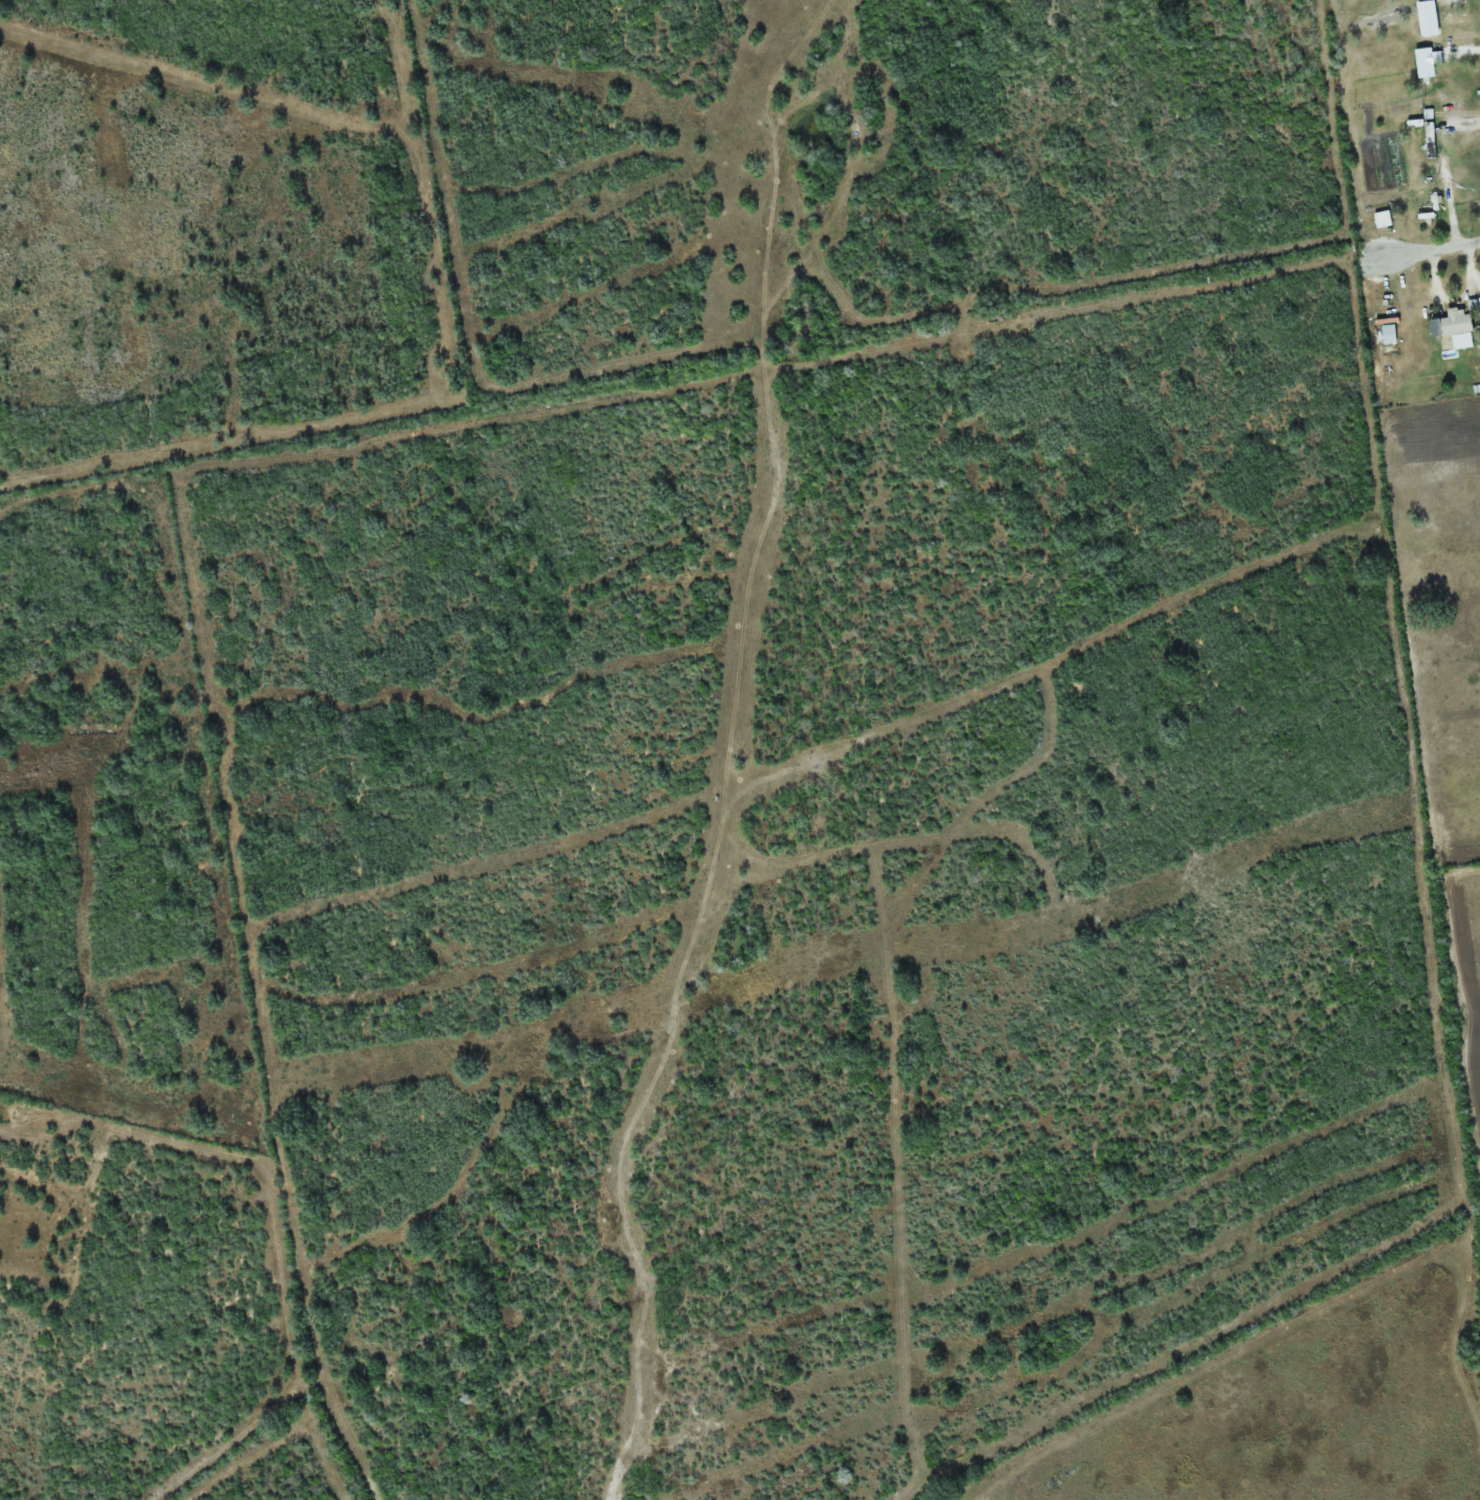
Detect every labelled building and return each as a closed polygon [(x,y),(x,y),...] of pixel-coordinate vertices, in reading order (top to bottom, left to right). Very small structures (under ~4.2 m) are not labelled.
[(1418,78),(1435,77),(1433,48),(1416,49),(1418,78)] [(1471,314),(1464,315),(1463,307),(1448,309),(1449,318),(1430,320),(1432,337),(1453,334),(1454,341),(1465,340),(1464,333),(1473,332),(1471,314)] [(1397,325),(1383,325),(1383,352),(1397,352),(1397,325)]
